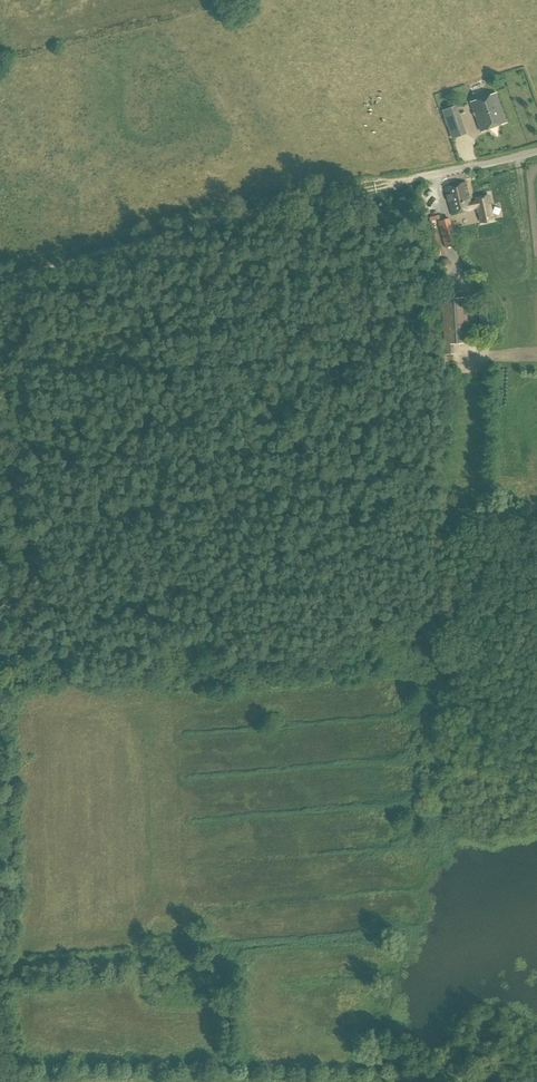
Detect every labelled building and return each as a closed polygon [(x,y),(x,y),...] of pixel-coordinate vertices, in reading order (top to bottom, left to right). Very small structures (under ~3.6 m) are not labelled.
[(471,102),(481,131),(506,122),(496,93),(471,102)] [(458,113),(445,118),(448,125),(461,121),(458,113)] [(446,187),(452,214),(472,209),(466,182),(446,187)] [(449,219),(439,222),(441,228),(451,225),(449,219)] [(449,238),(440,241),(441,247),(451,245),(449,238)] [(464,297),(443,298),(444,353),(453,353),(452,343),(467,342),(464,297)]
